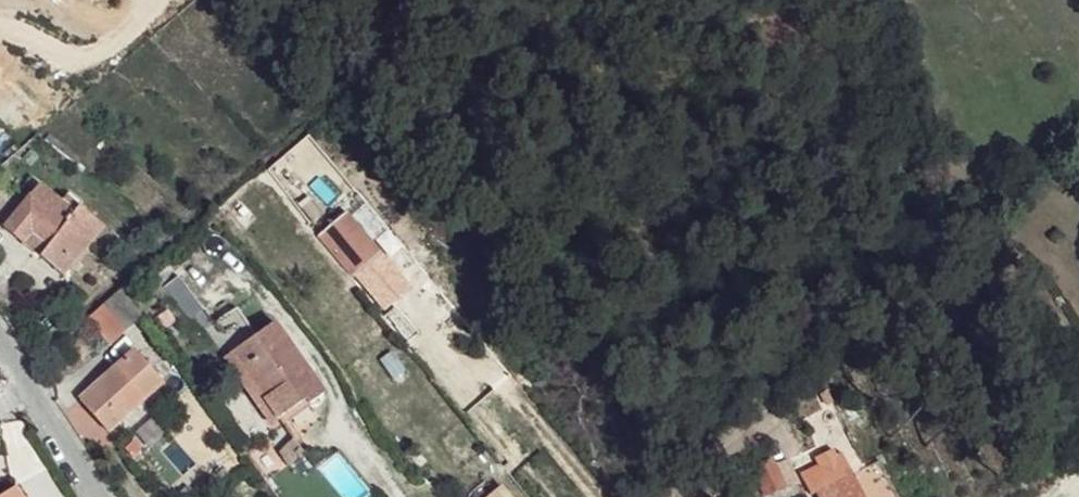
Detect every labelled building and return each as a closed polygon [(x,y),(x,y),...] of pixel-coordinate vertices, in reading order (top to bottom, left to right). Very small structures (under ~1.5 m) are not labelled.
[(76,215),(40,187),(8,231),(25,245),(33,234),(49,249),(76,215)] [(303,198),(296,207),(308,222),(320,215),(303,198)] [(81,208),(76,215),(49,249),(39,262),(67,283),(104,228),(81,208)] [(346,216),(320,237),(356,281),(379,260),(346,216)] [(126,292),(90,323),(107,343),(143,319),(126,292)] [(166,314),(156,322),(165,331),(174,325),(166,314)] [(264,330),(229,354),(276,422),(293,409),(297,412),(309,401),(264,330)] [(164,382),(139,354),(83,400),(107,429),(164,382)] [(229,354),(220,358),(270,430),(297,417),(297,412),(293,409),(276,422),(229,354)] [(241,402),(226,416),(238,428),(252,417),(241,402)] [(143,452),(137,443),(129,451),(137,459),(143,452)] [(866,494),(844,455),(808,475),(820,496),(868,496),(866,494)] [(775,465),(754,474),(765,496),(795,485),(789,464),(778,469),(775,465)] [(500,475),(475,496),(520,496),(500,475)] [(15,489),(2,496),(20,496),(15,489)]
